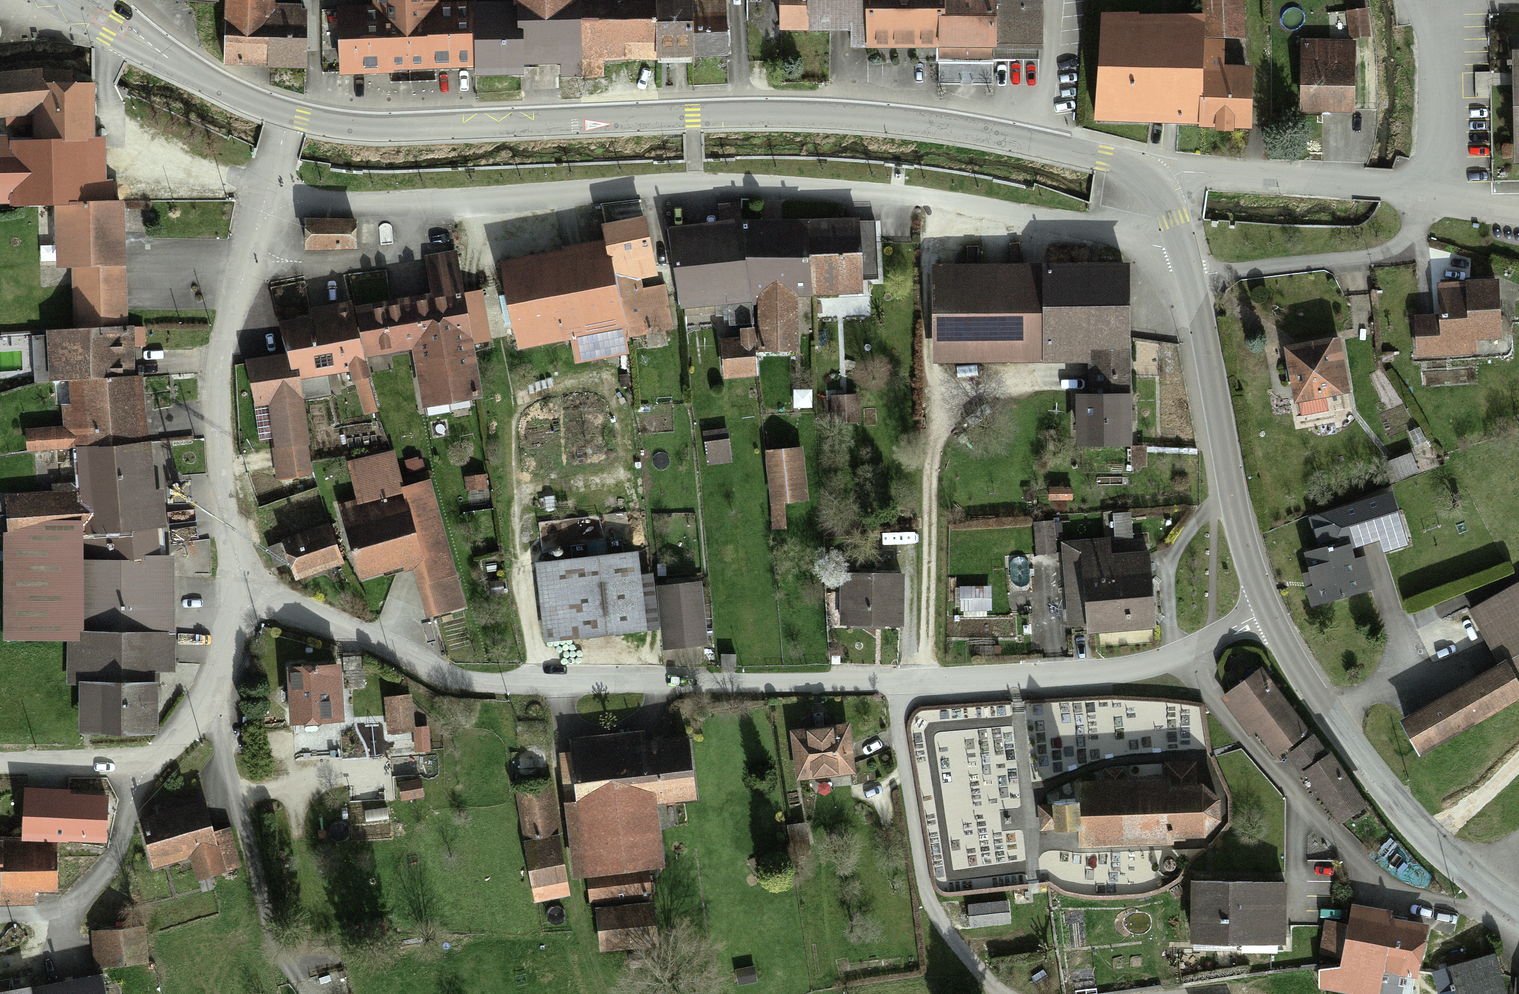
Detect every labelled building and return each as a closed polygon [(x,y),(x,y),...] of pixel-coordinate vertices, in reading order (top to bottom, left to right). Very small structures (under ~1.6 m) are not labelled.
[(224,62),(303,65),(305,9),(273,7),(273,0),(226,0),(224,62)] [(466,6),(426,7),(426,0),(364,0),(365,8),(326,9),(327,66),(467,63),(466,6)] [(504,5),(505,62),(648,59),(647,0),(504,0),(504,5)] [(648,59),(683,59),(682,0),(647,0),(648,59)] [(683,59),(719,58),(717,0),(682,0),(683,59)] [(805,28),(806,0),(773,0),(772,28),(805,28)] [(871,48),(872,0),(806,0),(805,28),(853,29),(853,48),(871,48)] [(871,48),(935,50),(936,0),(872,0),(871,48)] [(935,50),(935,55),(1039,58),(1041,0),(936,0),(935,50)] [(1193,19),(1193,38),(1215,39),(1237,40),(1238,0),(1193,0),(1193,19)] [(505,62),(504,5),(466,6),(467,63),(467,83),(505,82),(505,62)] [(1357,10),(1343,11),(1345,37),(1359,36),(1357,10)] [(1089,16),(1086,120),(1238,125),(1239,70),(1214,69),(1215,39),(1193,38),(1193,19),(1089,16)] [(1295,43),(1295,113),(1344,113),(1345,43),(1295,43)] [(0,77),(0,120),(34,117),(43,117),(41,88),(40,74),(0,77)] [(41,88),(43,117),(34,117),(35,147),(0,146),(0,200),(11,200),(11,206),(48,206),(48,272),(117,270),(118,208),(101,206),(101,144),(86,143),(85,88),(41,88)] [(713,228),(668,230),(670,297),(738,294),(734,227),(733,208),(712,209),(713,228)] [(356,220),(305,220),(305,251),(356,250),(356,220)] [(598,249),(492,264),(504,346),(559,338),(563,361),(613,354),(605,298),(628,295),(626,279),(641,277),(633,223),(595,228),(598,249)] [(850,223),(737,224),(738,294),(750,294),(751,353),(791,353),(790,294),(851,293),(850,223)] [(1118,269),(926,269),(927,361),(1084,361),(1084,401),(1073,401),(1074,449),(1119,449),(1118,269)] [(1491,285),(1433,285),(1433,316),(1412,316),(1412,359),(1466,358),(1466,340),(1492,339),(1491,285)] [(305,321),(272,326),(277,357),(279,379),(289,378),(346,366),(353,413),(367,411),(360,364),(410,356),(418,408),(470,400),(462,347),(481,344),(473,294),(341,315),(340,307),(303,312),(305,321)] [(123,330),(38,335),(41,386),(62,384),(126,381),(123,330)] [(731,344),(714,344),(716,380),(747,378),(745,333),(730,333),(731,344)] [(1334,342),(1278,351),(1287,403),(1342,394),(1334,342)] [(300,462),(289,378),(279,379),(277,357),(241,359),(247,405),(266,404),(273,465),(300,462)] [(126,381),(62,384),(64,431),(21,433),(22,453),(65,451),(130,445),(126,381)] [(855,400),(826,398),(825,424),(854,425),(855,400)] [(725,443),(699,446),(701,463),(727,460),(725,443)] [(65,451),(74,497),(0,498),(0,530),(77,529),(77,537),(81,536),(84,565),(150,558),(147,529),(155,528),(151,493),(144,493),(139,444),(130,445),(65,451)] [(793,450),(760,453),(768,531),(779,530),(777,504),(799,502),(793,450)] [(478,475),(461,476),(462,491),(479,489),(478,475)] [(421,485),(332,509),(350,579),(410,563),(415,579),(444,572),(421,485)] [(1375,494),(1306,517),(1317,549),(1292,557),(1310,608),(1360,591),(1346,552),(1390,537),(1375,494)] [(1047,524),(1030,524),(1031,555),(1047,555),(1047,524)] [(318,527),(272,545),(288,585),(334,567),(318,527)] [(150,558),(84,565),(75,566),(74,535),(0,536),(0,641),(60,641),(62,687),(77,687),(137,685),(136,673),(166,672),(164,633),(164,558),(150,558)] [(1078,624),(1078,632),(1142,630),(1141,558),(1101,559),(1100,541),(1061,542),(1063,624),(1078,624)] [(628,560),(530,568),(536,643),(634,635),(628,560)] [(839,577),(838,626),(895,627),(896,578),(839,577)] [(657,588),(664,650),(707,645),(700,583),(657,588)] [(962,588),(962,610),(991,610),(991,588),(962,588)] [(1393,726),(1410,757),(1518,699),(1518,621),(1498,632),(1514,661),(1393,726)] [(342,666),(286,669),(290,726),(345,723),(342,666)] [(1302,734),(1254,673),(1219,700),(1246,734),(1251,729),(1272,756),(1302,734)] [(137,685),(77,687),(79,738),(145,736),(143,684),(137,685)] [(406,700),(381,701),(382,732),(407,732),(406,700)] [(844,728),(786,733),(790,784),(848,779),(844,728)] [(1360,804),(1307,738),(1283,758),(1335,824),(1360,804)] [(682,744),(564,748),(566,806),(561,806),(563,874),(582,873),(583,901),(632,900),(631,872),(650,871),(648,803),(684,802),(682,744)] [(1159,785),(1068,784),(1068,813),(1046,813),(1046,839),(1067,840),(1067,846),(1195,846),(1202,837),(1205,827),(1207,813),(1202,800),(1195,790),(1186,790),(1186,768),(1159,768),(1159,785)] [(410,784),(392,787),(394,801),(412,798),(410,784)] [(544,784),(510,790),(533,919),(567,913),(544,784)] [(0,790),(0,837),(100,838),(101,797),(62,797),(62,791),(0,790)] [(195,804),(133,820),(146,869),(186,858),(192,883),(238,871),(228,831),(203,837),(195,804)] [(0,846),(0,903),(23,903),(23,893),(50,894),(50,847),(0,846)] [(1279,943),(1279,887),(1187,887),(1187,943),(1279,943)] [(1002,906),(965,907),(966,926),(1003,924),(1002,906)] [(646,910),(591,913),(593,949),(648,946),(646,910)] [(1349,910),(1345,929),(1325,925),(1320,956),(1340,960),(1337,973),(1319,970),(1315,989),(1341,993),(1371,993),(1374,974),(1409,981),(1419,929),(1381,922),(1382,916),(1349,910)] [(138,932),(85,934),(86,965),(139,963),(138,932)] [(932,951),(916,952),(917,965),(932,964),(932,951)] [(1445,970),(1452,993),(1496,993),(1485,958),(1445,970)] [(25,993),(95,993),(93,983),(25,993)]
